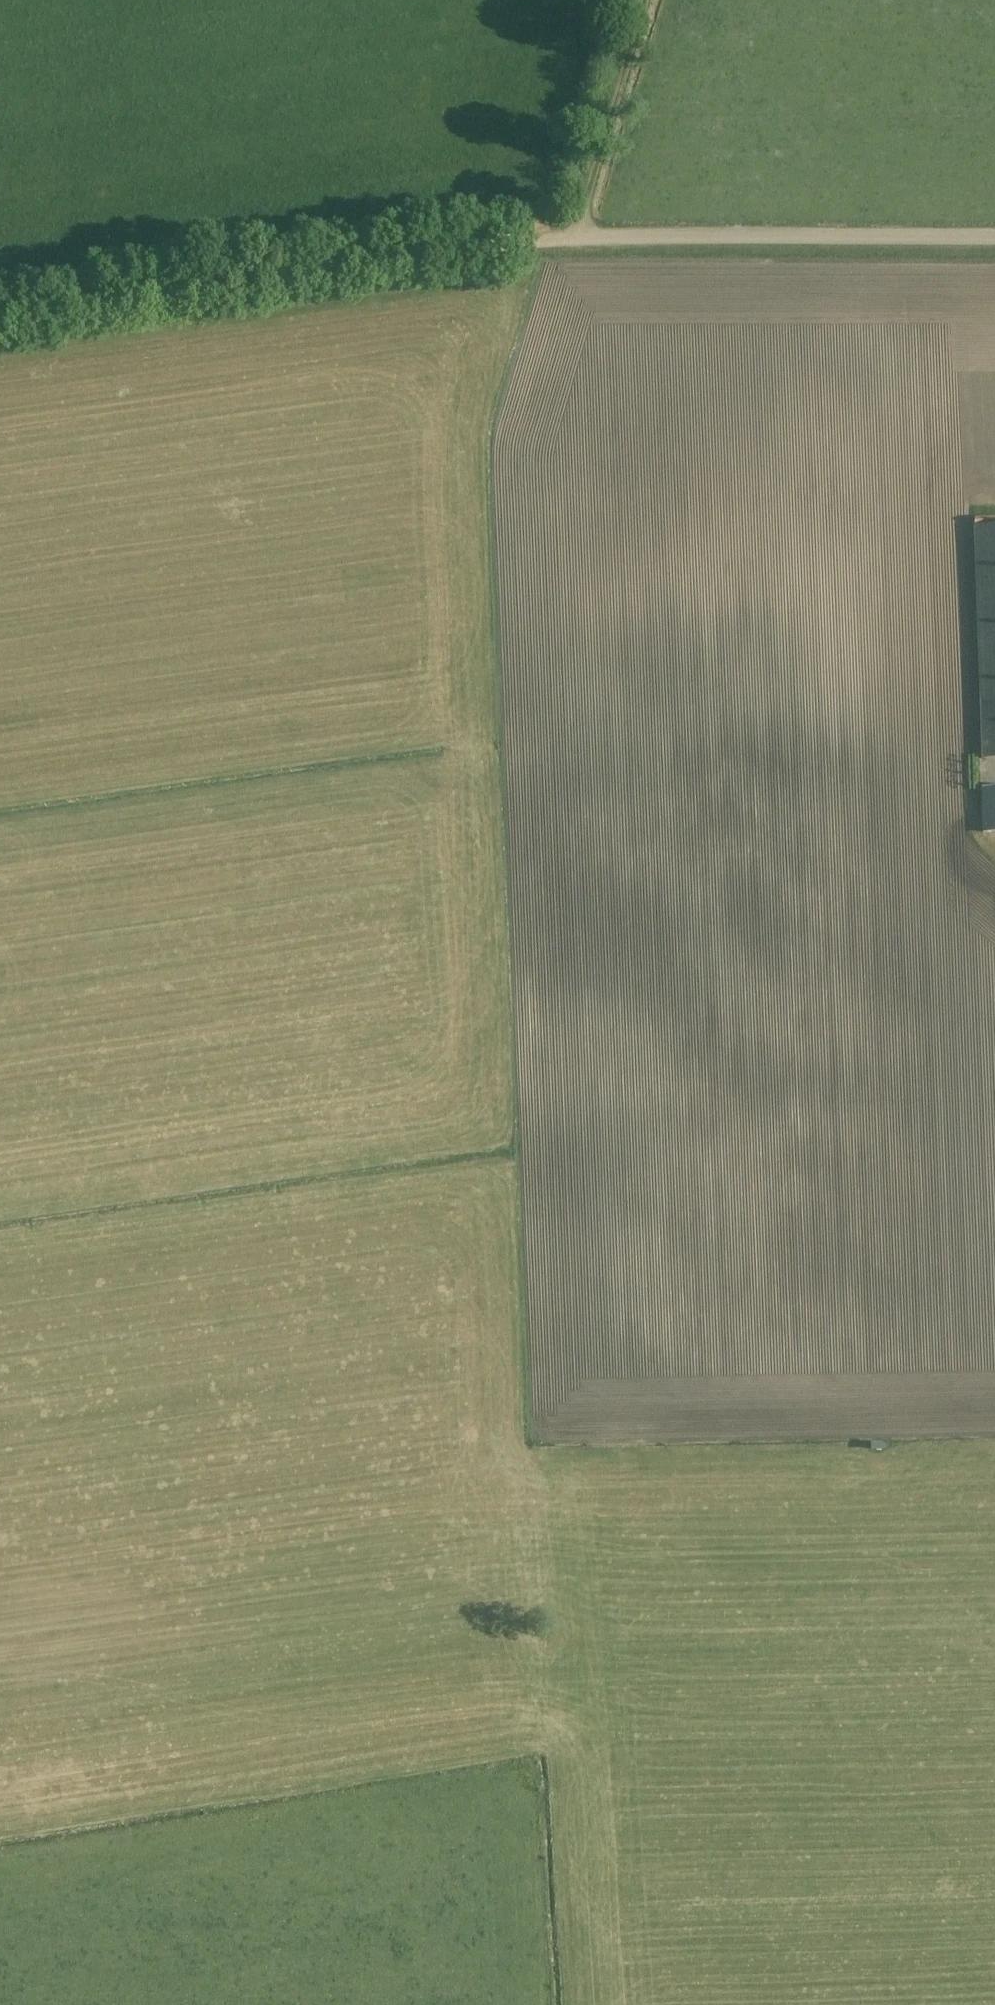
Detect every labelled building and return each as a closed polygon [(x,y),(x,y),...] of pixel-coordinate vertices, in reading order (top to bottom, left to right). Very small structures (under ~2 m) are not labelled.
[(982,758),(994,758),(994,527),(975,528),(982,758)] [(994,832),(994,786),(980,786),(982,833),(994,832)]
